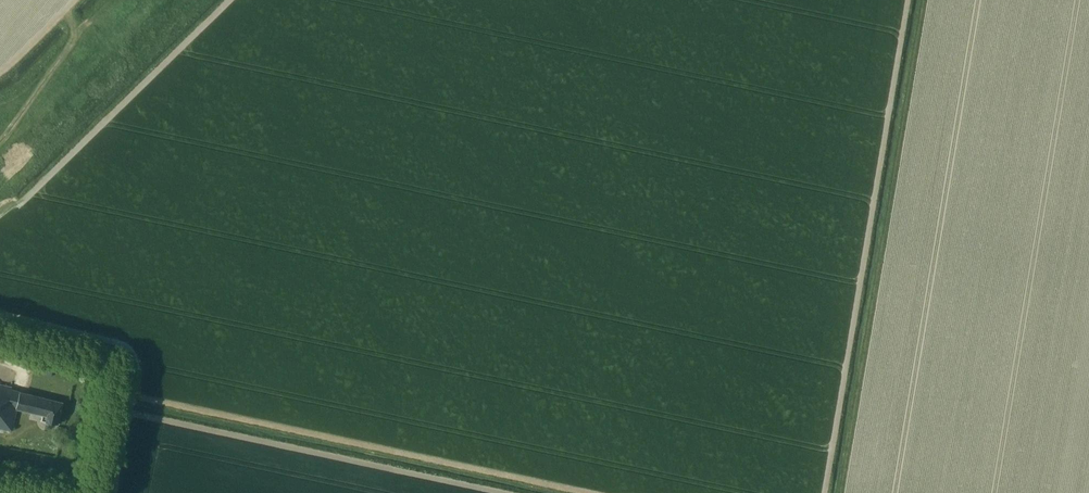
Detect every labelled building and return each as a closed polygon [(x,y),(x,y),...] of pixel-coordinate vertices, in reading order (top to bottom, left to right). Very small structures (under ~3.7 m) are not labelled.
[(12,430),(17,408),(44,415),(43,420),(57,423),(62,402),(12,390),(12,387),(0,384),(0,427),(5,428),(3,433),(11,435),(12,430)]
